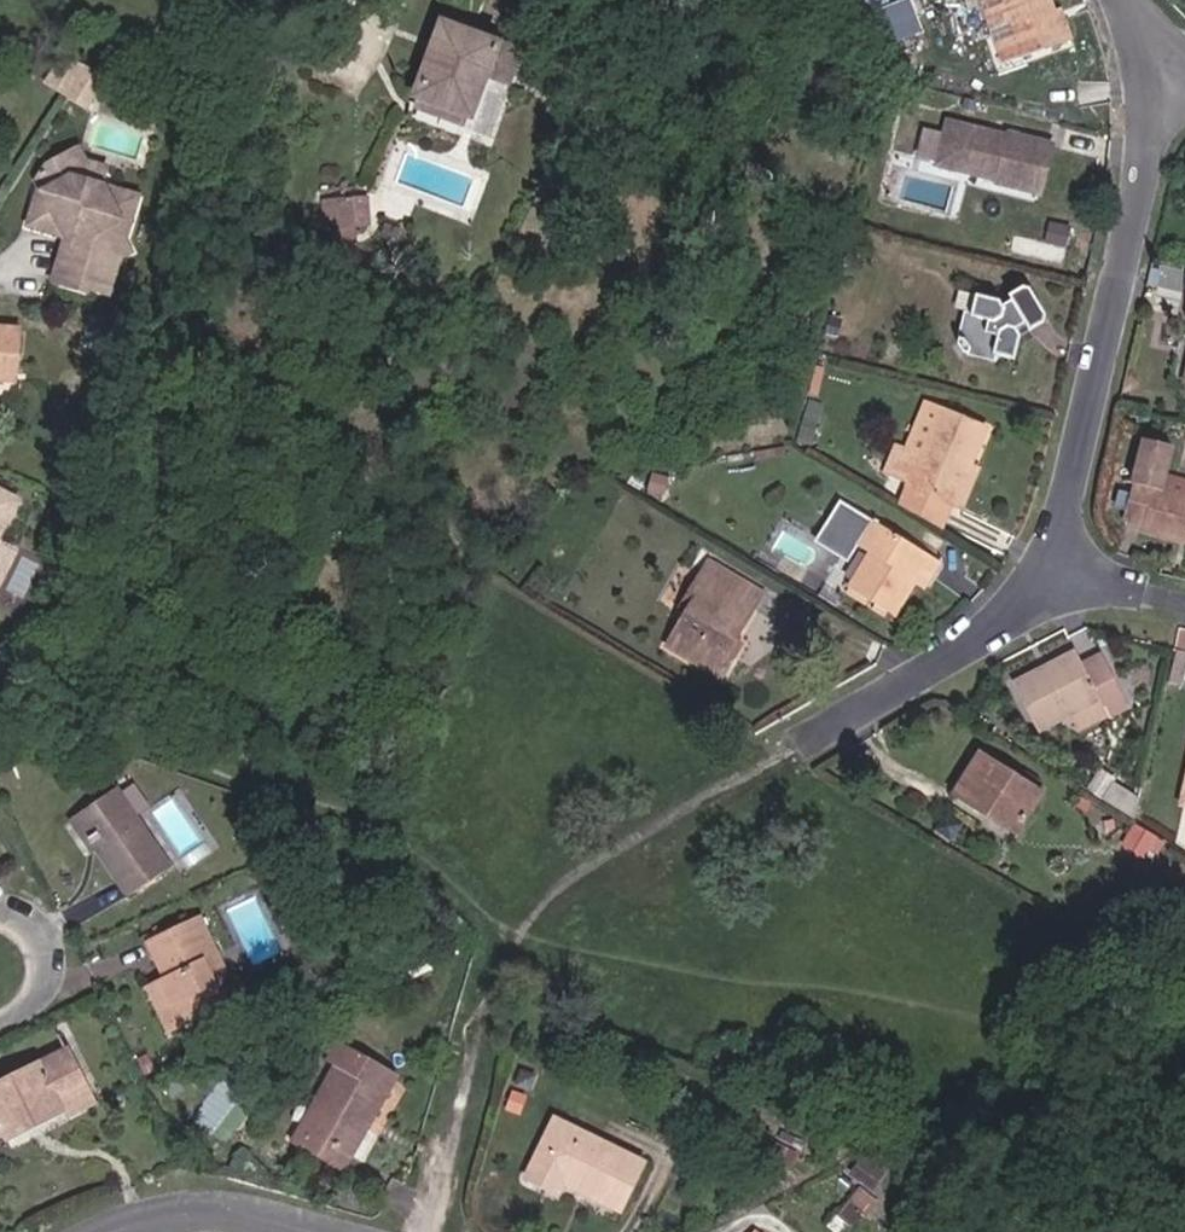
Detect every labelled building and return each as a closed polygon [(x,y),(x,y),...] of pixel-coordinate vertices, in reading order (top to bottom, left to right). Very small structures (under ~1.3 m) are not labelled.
[(1069,41),(1052,0),(984,0),(998,40),(994,43),(1003,65),(1069,41)] [(896,14),(881,20),(890,40),(905,34),(896,14)] [(442,34),(424,80),(435,84),(453,39),(442,34)] [(453,39),(435,84),(424,80),(415,103),(469,124),(463,141),(483,148),(517,63),(453,39)] [(92,116),(112,83),(93,73),(74,105),(92,116)] [(469,124),(415,103),(408,119),(463,141),(469,124)] [(1041,195),(1053,147),(1010,136),(1009,139),(949,124),(939,166),(998,181),(998,184),(1041,195)] [(98,197),(69,188),(57,168),(41,177),(32,194),(38,202),(35,216),(29,218),(24,236),(61,247),(47,292),(82,302),(83,299),(102,305),(113,270),(123,263),(119,251),(129,215),(105,208),(98,197)] [(346,209),(320,210),(321,236),(347,236),(346,209)] [(1022,282),(1007,289),(1013,299),(1004,304),(975,294),(971,306),(965,303),(955,333),(962,349),(988,355),(990,350),(1011,354),(1017,333),(1012,326),(1024,317),(1031,328),(1046,318),(1047,305),(1034,284),(1022,282)] [(1178,288),(1172,312),(1184,316),(1184,289),(1178,288)] [(24,340),(0,338),(0,392),(21,393),(24,340)] [(993,434),(945,413),(927,452),(905,442),(891,472),(911,482),(909,486),(911,486),(955,507),(958,509),(975,472),(993,434)] [(1143,428),(1123,506),(1146,512),(1145,519),(1184,529),(1184,471),(1163,464),(1172,435),(1143,428)] [(967,513),(985,476),(975,472),(958,509),(967,513)] [(945,529),(955,507),(911,486),(903,503),(945,529)] [(928,580),(939,564),(841,499),(824,525),(827,527),(854,544),(857,546),(858,546),(870,553),(847,587),(892,616),(914,584),(908,580),(915,571),(928,580)] [(14,509),(0,502),(0,536),(14,509)] [(854,544),(827,527),(819,539),(845,557),(854,544)] [(703,561),(695,576),(750,608),(758,595),(703,561)] [(730,657),(722,653),(731,640),(750,608),(695,576),(675,609),(682,614),(662,647),(716,679),(730,657)] [(1179,619),(1171,639),(1169,649),(1163,674),(1181,678),(1184,659),(1184,620),(1179,619)] [(730,657),(738,644),(731,640),(722,653),(730,657)] [(1127,694),(1101,644),(1082,654),(1077,643),(1016,674),(1039,720),(1060,708),(1074,735),(1116,714),(1110,703),(1127,694)] [(1048,784),(984,745),(952,789),(991,814),(1000,803),(1025,818),(1048,784)] [(1115,799),(1123,786),(1101,772),(1093,786),(1115,799)] [(119,890),(158,862),(107,788),(68,815),(77,829),(87,843),(119,890)] [(1017,829),(1025,818),(1000,803),(991,814),(1017,829)] [(1148,853),(1159,835),(1138,822),(1127,840),(1148,853)] [(66,837),(76,851),(87,843),(77,829),(66,837)] [(218,945),(201,911),(157,933),(173,963),(149,976),(162,1001),(152,1006),(165,1030),(242,990),(231,970),(219,975),(208,951),(218,945)] [(208,951),(219,975),(231,970),(218,945),(208,951)] [(333,1059),(339,1064),(348,1070),(302,1142),(343,1170),(401,1078),(345,1039),(333,1059)] [(52,1104),(81,1090),(62,1050),(0,1079),(0,1130),(3,1129),(6,1136),(57,1114),(52,1104)] [(348,1070),(339,1064),(294,1136),(302,1142),(348,1070)] [(87,1102),(81,1090),(52,1104),(57,1114),(58,1117),(87,1102)] [(622,1212),(645,1166),(556,1127),(525,1184),(560,1199),(567,1188),(622,1212)] [(876,1195),(857,1182),(838,1208),(849,1217),(856,1206),(865,1210),(876,1195)]
